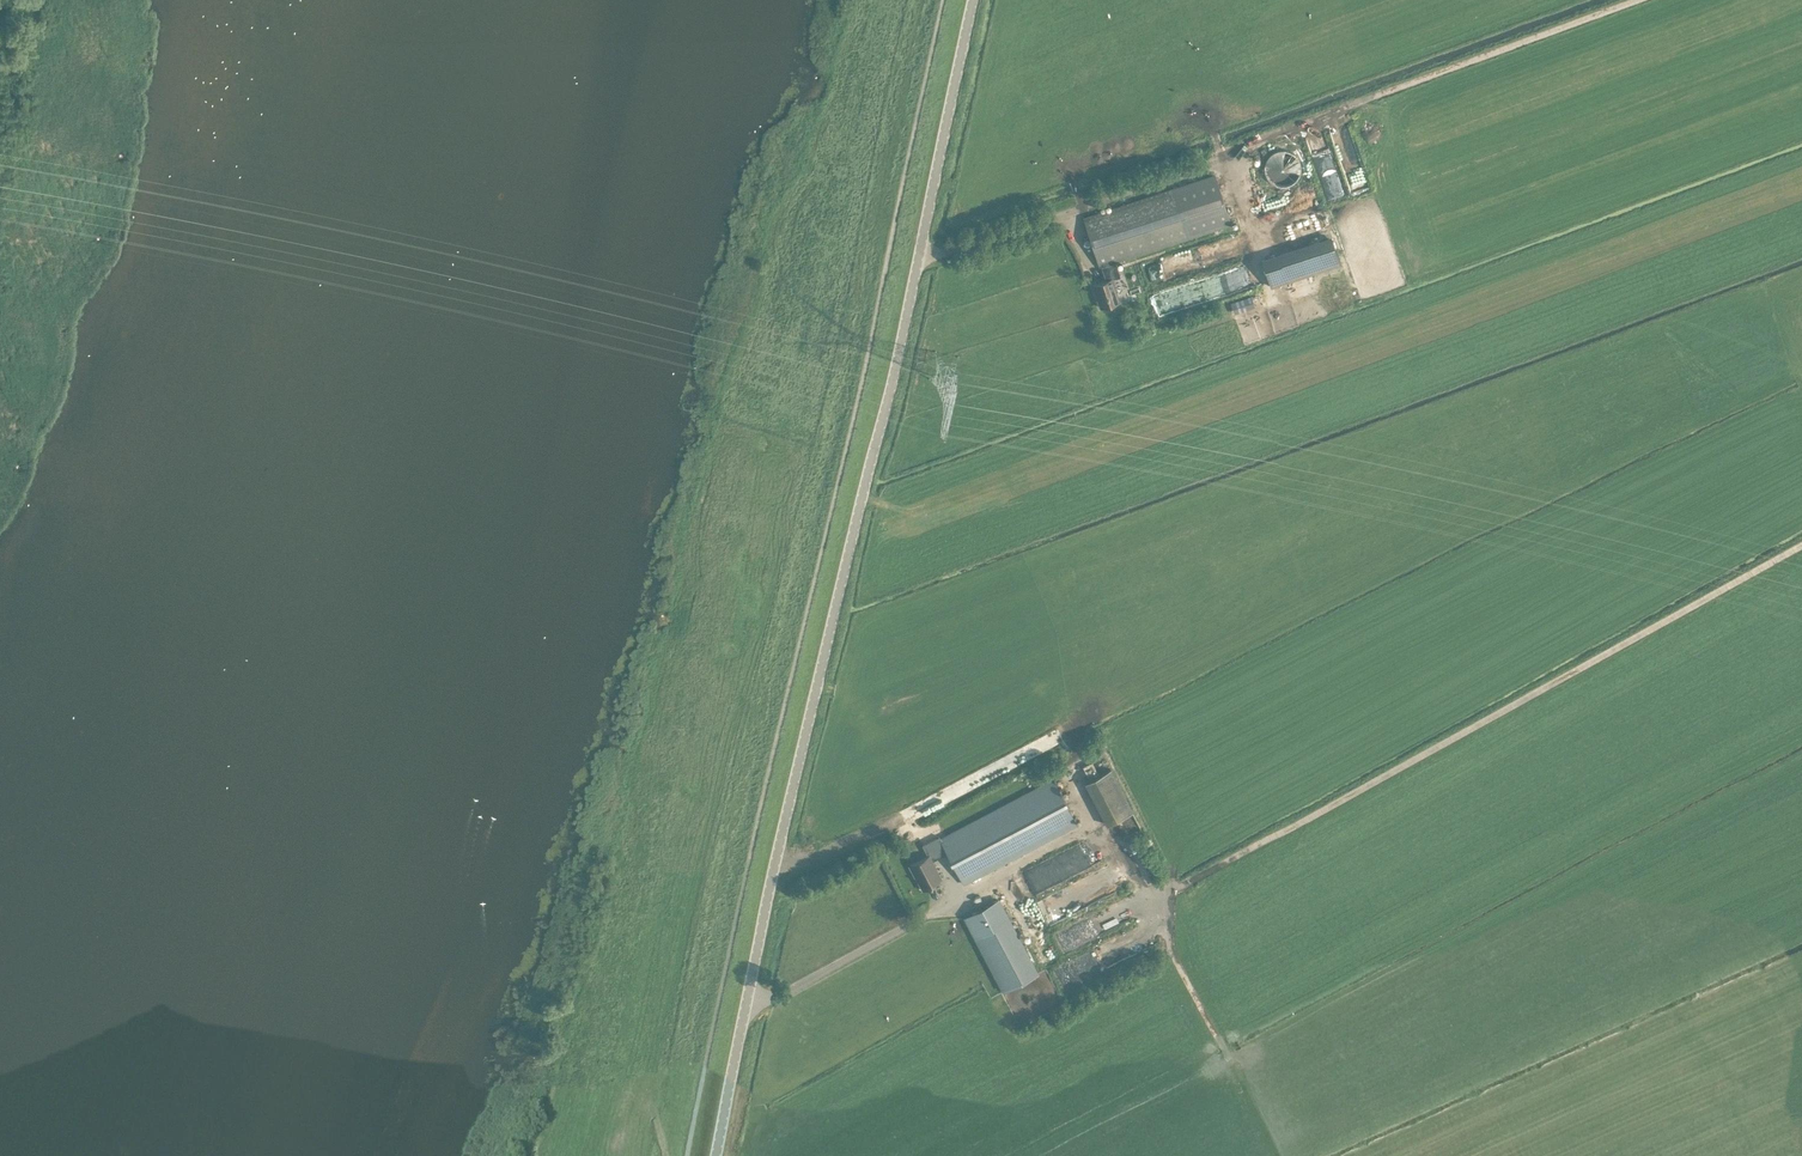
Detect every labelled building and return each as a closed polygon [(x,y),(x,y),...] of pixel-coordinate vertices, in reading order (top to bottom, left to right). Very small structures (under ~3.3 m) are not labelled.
[(1328,126),(1349,195),(1369,189),(1347,120),(1328,126)] [(1265,166),(1265,168),(1265,169),(1265,170),(1266,172),(1266,173),(1266,174),(1268,177),(1268,178),(1270,180),(1271,181),(1272,182),(1273,182),(1274,183),(1276,184),(1279,185),(1280,186),(1281,186),(1284,186),(1285,186),(1288,185),(1289,185),(1290,185),(1293,183),(1294,183),(1296,181),(1298,179),(1299,177),(1300,176),(1300,175),(1301,173),(1301,172),(1301,171),(1301,169),(1301,168),(1301,167),(1301,165),(1301,164),(1301,163),(1300,162),(1300,160),(1299,159),(1299,158),(1298,157),(1296,155),(1295,154),(1293,153),(1291,151),(1290,151),(1288,150),(1286,150),(1283,150),(1281,150),(1279,150),(1278,150),(1276,151),(1273,153),(1271,154),(1270,155),(1269,156),(1269,157),(1268,158),(1267,160),(1267,161),(1266,162),(1266,163),(1266,165),(1265,166)] [(1336,168),(1317,171),(1320,186),(1339,183),(1336,168)] [(1215,174),(1175,187),(1083,217),(1099,267),(1102,266),(1106,280),(1111,278),(1112,279),(1120,276),(1117,267),(1128,264),(1126,258),(1231,224),(1215,174)] [(1307,220),(1322,215),(1316,198),(1293,205),(1295,213),(1304,211),(1307,220)] [(1330,232),(1259,257),(1270,287),(1341,262),(1330,232)] [(1244,236),(1146,262),(1151,281),(1249,255),(1244,236)] [(1111,278),(1106,280),(1094,284),(1101,306),(1119,301),(1112,279),(1111,278)] [(1153,291),(1157,309),(1199,298),(1198,291),(1202,290),(1199,279),(1153,291)] [(1111,769),(1085,782),(1107,825),(1133,811),(1111,769)] [(929,854),(932,860),(948,852),(964,884),(1067,830),(1069,832),(1076,828),(1074,826),(1077,824),(1054,777),(940,837),(940,836),(922,845),(927,855),(929,854)] [(1026,873),(1054,861),(1050,853),(1042,856),(1043,859),(1023,867),(1026,873)] [(929,854),(927,855),(909,865),(917,879),(918,879),(923,888),(932,883),(931,882),(941,877),(932,860),(929,854)] [(1150,862),(1140,866),(1143,876),(1154,872),(1150,862)] [(998,899),(966,916),(1005,990),(1036,973),(998,899)] [(1110,908),(1057,933),(1064,950),(1118,926),(1110,908)] [(1128,929),(1077,955),(1084,969),(1136,943),(1128,929)] [(1027,942),(1031,955),(1037,953),(1032,941),(1027,942)]
